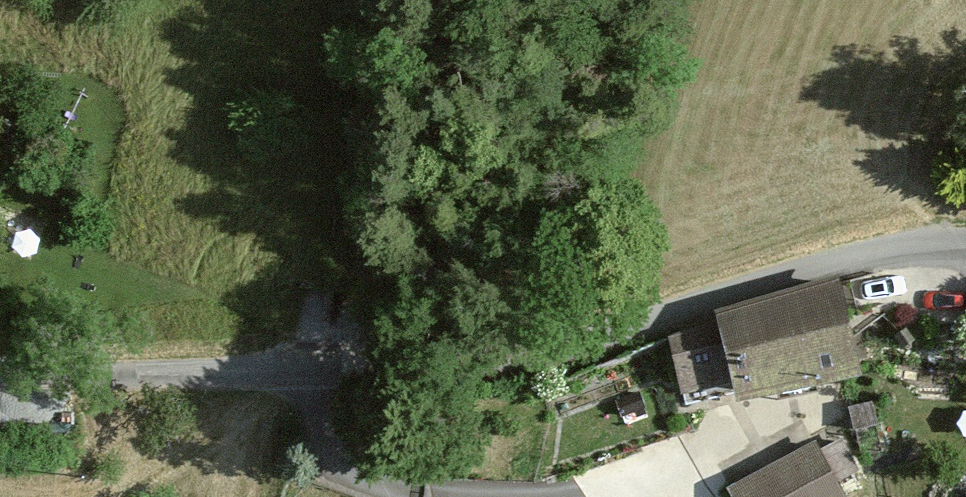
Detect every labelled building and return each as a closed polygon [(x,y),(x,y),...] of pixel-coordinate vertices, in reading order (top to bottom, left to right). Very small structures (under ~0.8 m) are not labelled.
[(836,300),(673,345),(684,388),(735,374),(743,404),(856,372),(836,300)] [(867,409),(850,413),(859,455),(876,451),(867,409)] [(731,488),(735,496),(837,496),(829,479),(850,469),(838,445),(814,457),(810,449),(731,488)]
